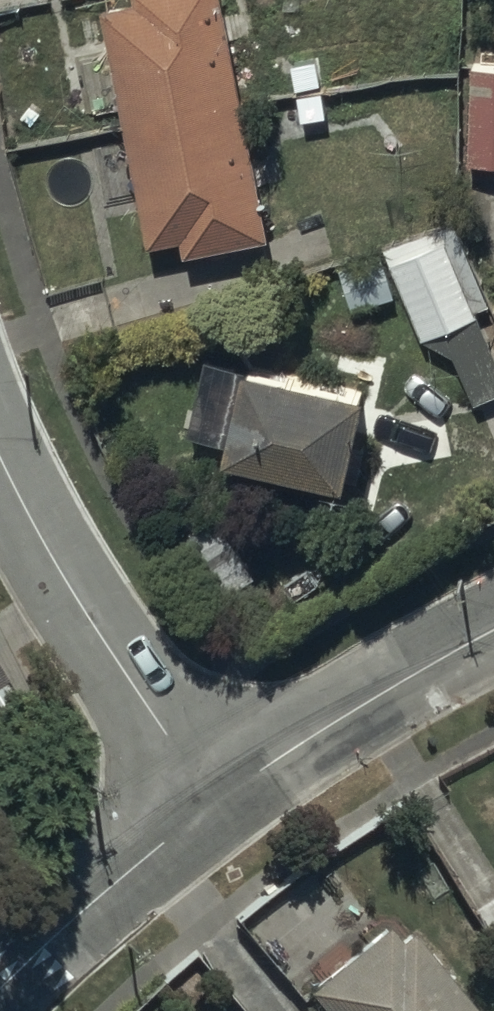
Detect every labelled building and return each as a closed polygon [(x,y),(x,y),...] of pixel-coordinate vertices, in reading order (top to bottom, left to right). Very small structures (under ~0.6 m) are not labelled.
[(100,8),(146,249),(179,243),(182,259),(269,243),(223,0),(134,0),(134,2),(100,8)] [(320,59),(290,62),(298,126),(328,123),(320,59)] [(465,162),(493,163),(493,65),(469,64),(465,162)] [(384,251),(421,342),(454,360),(473,404),(493,395),(493,363),(456,275),(470,269),(451,222),(384,251)] [(380,253),(337,267),(353,312),(395,297),(380,253)] [(242,363),(218,456),(341,487),(364,395),(242,363)] [(253,576),(206,505),(170,529),(217,600),(253,576)] [(332,871),(282,910),(318,956),(367,917),(332,871)] [(306,994),(320,1010),(471,1010),(407,934),(396,943),(384,929),(306,994)]
